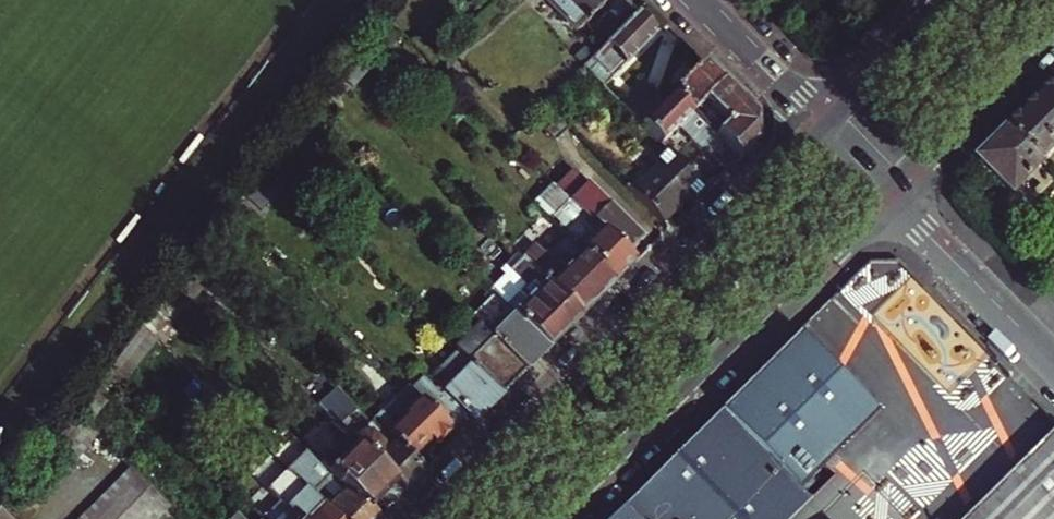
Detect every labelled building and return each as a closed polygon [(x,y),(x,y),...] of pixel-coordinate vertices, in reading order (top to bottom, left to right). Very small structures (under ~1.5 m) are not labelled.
[(576,32),(608,0),(544,0),(576,32)] [(589,72),(603,86),(655,34),(636,16),(584,67),(585,68),(589,72)] [(673,93),(693,113),(704,102),(711,110),(701,121),(739,159),(754,144),(754,116),(702,64),(673,93)] [(1041,160),(1053,146),(1053,79),(1008,126),(1041,160)] [(648,89),(627,110),(642,125),(663,104),(648,89)] [(642,125),(661,144),(680,125),(685,120),(707,142),(702,147),(727,171),(739,159),(701,121),(693,113),(673,93),(663,104),(642,125)] [(704,102),(693,113),(701,121),(711,110),(704,102)] [(680,125),(702,147),(707,142),(685,120),(680,125)] [(1008,126),(977,157),(981,162),(978,166),(987,175),(991,172),(1013,193),(1043,162),(1041,160),(1008,126)] [(666,149),(627,187),(663,223),(688,198),(694,204),(708,190),(666,149)] [(573,202),(625,255),(642,238),(587,185),(573,171),(558,187),(572,201),(573,202)] [(534,203),(553,222),(568,237),(615,284),(634,264),(625,255),(573,202),(572,201),(558,187),(554,183),(534,203)] [(615,284),(568,237),(540,265),(534,259),(529,265),(581,317),(615,284)] [(581,317),(529,265),(524,259),(490,293),(493,296),(548,350),(581,317)] [(503,395),(548,350),(493,296),(484,305),(500,321),(488,333),(480,326),(457,349),(460,352),(473,365),(503,395)] [(144,327),(127,348),(141,361),(157,340),(144,327)] [(638,518),(799,518),(816,504),(806,494),(884,416),(877,409),(877,400),(856,379),(847,379),(838,370),(839,361),(816,339),(807,339),(802,333),(746,389),(625,507),(638,518)] [(127,348),(110,369),(124,383),(141,361),(127,348)] [(465,414),(474,424),(503,395),(473,365),(460,352),(446,366),(459,379),(445,393),(429,377),(411,394),(418,401),(449,431),(465,414)] [(346,434),(354,442),(405,493),(424,474),(410,461),(394,445),(372,423),(362,432),(347,418),(357,408),(336,387),(318,407),(346,434)] [(406,388),(380,414),(393,427),(418,401),(411,394),(406,388)] [(393,427),(380,414),(372,423),(394,445),(410,461),(429,442),(433,446),(449,431),(418,401),(393,427)] [(77,411),(68,423),(90,444),(98,433),(77,411)] [(68,423),(60,434),(81,455),(90,444),(68,423)] [(60,434),(51,445),(72,467),(81,455),(60,434)] [(333,475),(366,509),(378,498),(389,509),(405,493),(354,442),(346,434),(319,461),(323,465),(333,475)] [(972,518),(1053,518),(1053,436),(972,518)] [(72,467),(51,445),(42,456),(64,477),(72,467)] [(64,477),(42,456),(34,467),(55,488),(64,477)] [(323,465),(313,475),(322,485),(333,475),(323,465)] [(132,467),(122,478),(141,497),(152,486),(132,467)] [(297,479),(337,518),(376,518),(366,509),(333,475),(322,485),(313,475),(307,469),(297,479)] [(122,478),(111,488),(130,508),(141,497),(122,478)] [(300,518),(337,518),(297,479),(278,498),(300,518)] [(152,486),(141,497),(160,517),(171,506),(152,486)] [(111,488),(102,498),(121,518),(130,508),(111,488)] [(16,490),(6,503),(22,518),(31,518),(37,511),(16,490)] [(141,497),(130,508),(142,518),(157,518),(160,517),(141,497)] [(102,498),(91,509),(101,518),(119,518),(121,518),(102,498)] [(0,510),(0,517),(2,518),(22,518),(6,503),(0,510)] [(610,518),(638,518),(625,507),(622,507),(610,518)] [(130,508),(121,518),(122,518),(142,518),(130,508)] [(91,509),(82,518),(101,518),(91,509)] [(287,510),(280,512),(273,518),(296,518),(287,510)]
